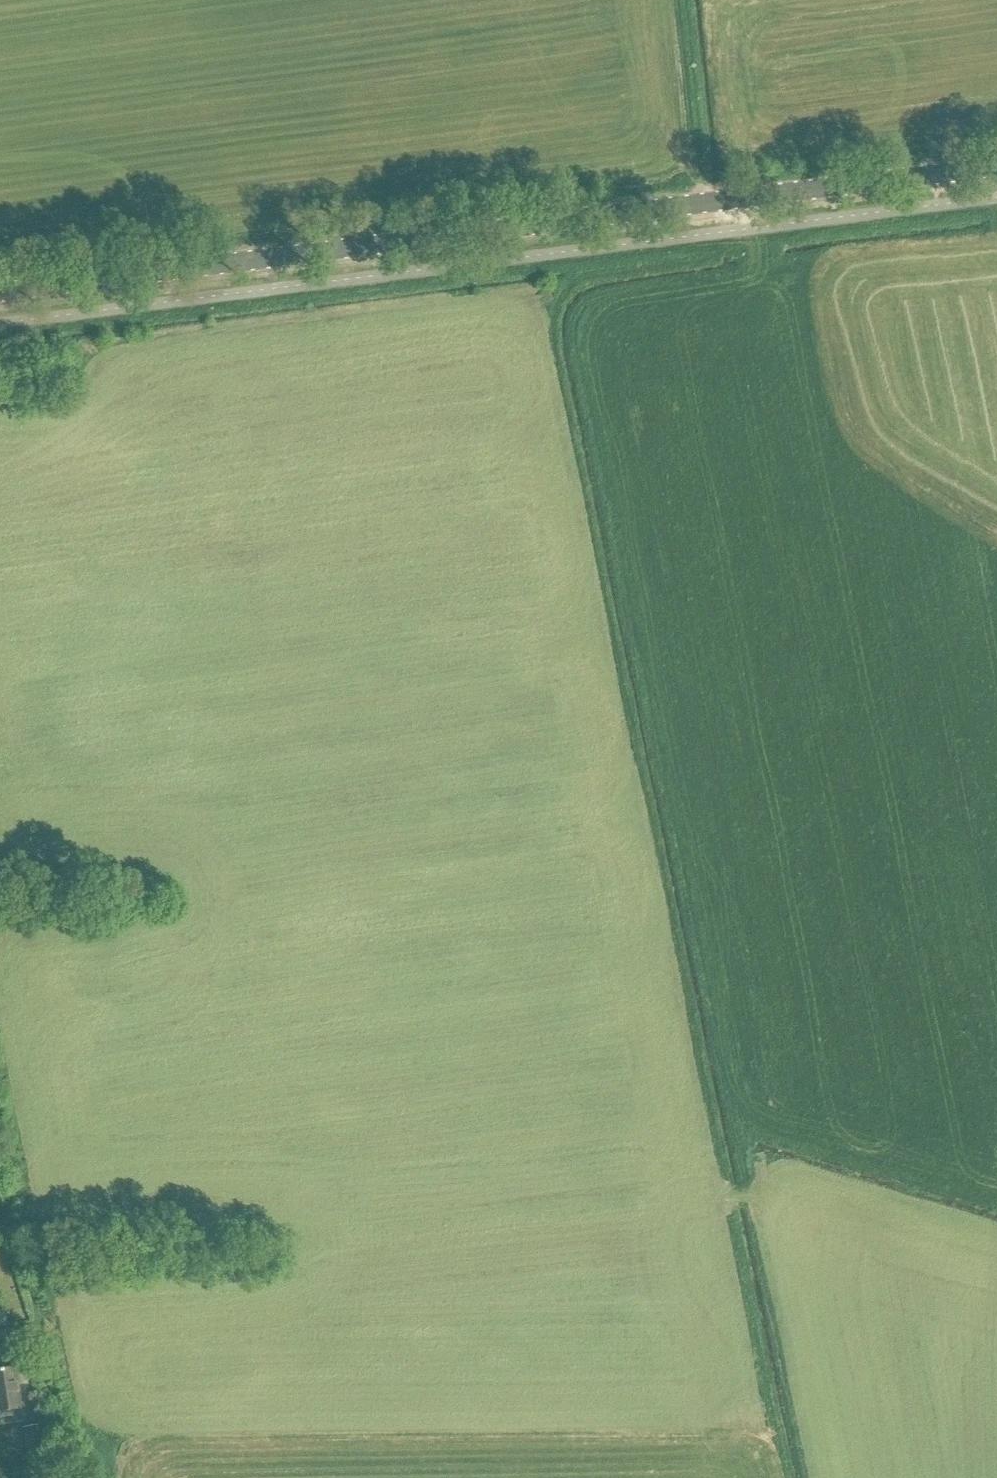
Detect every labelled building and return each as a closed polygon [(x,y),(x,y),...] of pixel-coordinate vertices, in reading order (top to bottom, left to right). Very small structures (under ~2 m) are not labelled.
[(14,1425),(24,1423),(16,1369),(3,1371),(0,1371),(0,1427),(14,1425)] [(22,1429),(27,1461),(44,1458),(40,1426),(22,1429)]
